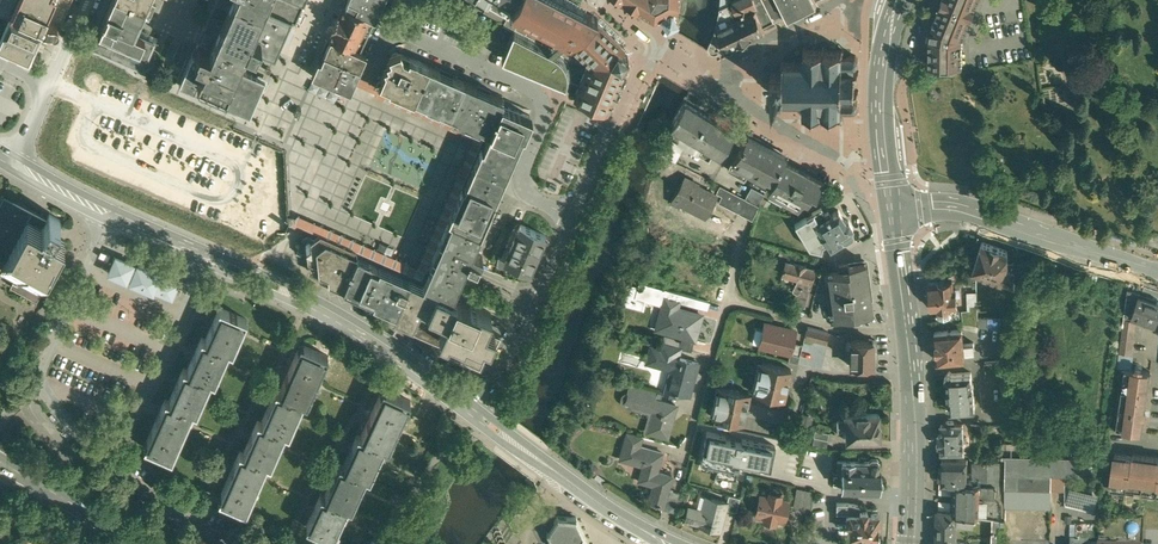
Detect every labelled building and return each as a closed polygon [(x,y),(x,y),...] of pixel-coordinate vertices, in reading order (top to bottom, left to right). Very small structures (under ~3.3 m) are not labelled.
[(0,2),(0,13),(12,18),(0,43),(28,55),(41,25),(53,30),(55,31),(57,30),(58,29),(59,28),(59,27),(59,26),(59,25),(58,23),(57,22),(56,21),(57,19),(61,21),(71,0),(1,0),(0,2)] [(129,0),(112,0),(92,45),(142,67),(154,41),(134,32),(143,13),(142,12),(141,12),(144,7),(129,0)] [(250,0),(216,0),(205,27),(217,33),(216,37),(244,49),(245,45),(275,58),(290,23),(261,10),(263,6),(250,0)] [(345,5),(369,16),(375,19),(384,0),(347,0),(345,5)] [(488,2),(488,3),(483,11),(504,21),(516,0),(489,0),(488,2)] [(564,0),(516,0),(504,21),(504,22),(503,25),(513,30),(501,58),(569,86),(571,80),(578,83),(573,94),(607,108),(613,94),(627,60),(623,57),(627,51),(621,47),(624,43),(597,18),(586,12),(587,12),(564,0)] [(653,17),(660,13),(660,11),(669,7),(671,7),(678,3),(679,0),(626,0),(653,17)] [(731,2),(739,18),(756,10),(758,9),(755,0),(736,0),(731,2)] [(764,0),(755,0),(758,9),(756,10),(764,28),(775,22),(774,21),(764,0)] [(774,21),(816,0),(764,0),(774,21)] [(940,4),(932,25),(931,26),(936,27),(935,30),(928,29),(927,34),(934,36),(934,38),(929,38),(929,39),(929,64),(929,66),(963,66),(963,64),(963,38),(971,17),(972,17),(976,7),(975,7),(978,0),(942,0),(940,4)] [(147,2),(147,1),(142,12),(143,13),(151,16),(156,5),(147,2)] [(345,5),(343,4),(328,36),(331,37),(354,48),(369,16),(345,5)] [(736,19),(729,4),(720,8),(717,26),(713,37),(709,45),(709,47),(709,49),(710,51),(712,52),(715,53),(717,52),(720,52),(765,30),(764,28),(756,10),(739,18),(736,19)] [(671,7),(669,7),(660,11),(660,13),(665,24),(667,24),(676,20),(677,18),(671,7)] [(354,48),(331,37),(324,53),(360,69),(366,54),(354,48)] [(265,80),(236,67),(242,54),(213,41),(210,49),(199,44),(197,50),(195,50),(180,84),(250,115),(265,80)] [(823,49),(807,49),(805,47),(803,49),(805,51),(805,62),(797,62),(797,59),(794,59),(794,62),(785,62),(783,60),(781,62),(783,64),(783,72),(771,72),(771,75),(770,75),(770,86),(771,86),(771,90),(777,90),(777,96),(783,96),(783,98),(780,100),(782,102),(785,99),(793,99),(793,102),(795,102),(795,99),(804,99),(804,101),(800,101),(800,109),(804,109),(804,111),(802,113),(804,115),(806,113),(822,113),(822,116),(824,116),(824,113),(839,113),(842,116),(844,114),(842,112),(842,108),(855,109),(858,106),(859,102),(855,99),(854,99),(854,93),(856,93),(859,93),(859,90),(856,90),(856,74),(859,73),(859,71),(856,71),(856,70),(855,70),(855,65),(856,65),(859,62),(859,58),(856,55),(843,55),(842,52),(845,49),(843,48),(841,50),(825,49),(825,46),(823,46),(823,49)] [(408,60),(403,58),(400,50),(389,54),(391,58),(390,59),(387,60),(388,63),(387,65),(384,66),(385,69),(381,80),(383,81),(383,84),(389,87),(390,85),(391,85),(408,92),(408,95),(415,98),(428,67),(409,58),(408,60)] [(360,69),(324,53),(321,60),(318,59),(315,66),(317,68),(353,84),(360,69)] [(464,81),(429,65),(428,67),(415,98),(450,113),(464,81)] [(353,84),(317,68),(314,75),(340,86),(343,84),(352,88),(353,84)] [(503,98),(464,81),(450,113),(489,130),(503,98)] [(733,132),(684,102),(671,125),(689,136),(714,151),(720,155),(733,132)] [(502,103),(483,145),(480,151),(476,160),(505,173),(522,133),(524,134),(532,115),(502,103)] [(789,154),(746,131),(741,141),(742,142),(728,169),(744,178),(748,171),(770,183),(771,183),(784,158),(786,159),(789,154)] [(714,151),(689,136),(684,144),(683,145),(684,145),(709,160),(714,151)] [(672,138),(663,155),(676,161),(684,145),(683,145),(684,144),(672,138)] [(786,159),(784,158),(771,183),(770,183),(768,187),(799,204),(802,197),(806,200),(810,192),(814,194),(823,179),(786,159)] [(470,173),(451,217),(480,230),(499,185),(505,173),(476,160),(470,173)] [(699,184),(684,177),(680,186),(679,186),(677,190),(673,198),(681,202),(680,204),(689,209),(691,206),(694,208),(693,208),(707,216),(717,197),(698,187),(699,184)] [(745,198),(720,185),(716,192),(722,195),(719,202),(745,216),(752,202),(746,199),(746,198),(745,198)] [(765,194),(751,187),(745,198),(746,198),(759,205),(765,194)] [(4,195),(0,203),(0,258),(5,261),(3,265),(18,273),(10,286),(37,301),(51,275),(47,273),(64,240),(53,234),(60,219),(49,213),(47,218),(4,195)] [(407,217),(411,205),(392,199),(387,216),(396,219),(398,214),(407,217)] [(759,205),(752,202),(745,216),(752,219),(757,211),(759,205)] [(828,211),(825,213),(821,207),(812,213),(814,216),(814,217),(813,217),(814,218),(813,219),(817,226),(814,227),(816,230),(819,228),(830,247),(842,240),(844,243),(846,243),(852,239),(853,236),(850,232),(852,230),(853,226),(849,220),(845,219),(838,210),(831,215),(828,211)] [(814,247),(830,247),(819,228),(816,230),(814,227),(817,226),(813,219),(814,218),(813,217),(814,217),(814,216),(799,224),(814,247)] [(480,230),(451,217),(423,282),(451,295),(461,273),(467,260),(476,264),(478,259),(479,260),(482,253),(471,249),(480,230)] [(545,235),(521,225),(505,260),(505,262),(510,264),(529,272),(545,235)] [(726,243),(684,231),(680,243),(689,245),(686,254),(699,257),(693,279),(714,285),(715,280),(719,281),(724,263),(720,262),(726,243)] [(356,247),(351,245),(348,247),(322,236),(321,238),(357,254),(356,247)] [(357,254),(321,238),(311,244),(311,245),(310,244),(306,248),(308,258),(312,260),(314,274),(343,286),(357,254)] [(1008,251),(982,242),(973,270),(1018,285),(1017,270),(1007,266),(1009,261),(1008,251)] [(410,276),(357,254),(343,286),(395,309),(410,276)] [(145,266),(141,266),(138,265),(137,267),(133,265),(134,264),(116,256),(108,273),(153,293),(153,292),(160,277),(161,275),(150,270),(151,267),(148,266),(145,266)] [(505,260),(499,257),(497,266),(507,271),(510,264),(505,262),(505,260)] [(806,266),(795,263),(795,264),(786,261),(783,274),(799,279),(797,284),(798,286),(800,286),(799,291),(798,292),(796,292),(808,295),(809,288),(808,288),(810,282),(811,282),(815,269),(806,267),(806,266)] [(865,261),(839,265),(840,272),(828,273),(830,284),(826,285),(830,318),(869,312),(867,301),(870,300),(865,261)] [(423,282),(410,276),(395,309),(403,313),(398,325),(445,345),(442,352),(467,363),(468,359),(480,364),(486,349),(492,352),(500,333),(485,326),(491,312),(451,295),(423,282)] [(696,283),(671,276),(667,290),(692,297),(696,283)] [(178,284),(160,277),(153,292),(172,301),(180,283),(178,283),(178,284)] [(947,277),(930,279),(930,283),(927,287),(927,293),(931,296),(932,307),(937,307),(938,313),(957,312),(955,289),(953,289),(953,280),(948,280),(947,277)] [(713,288),(696,283),(692,297),(709,302),(713,288)] [(796,292),(793,303),(805,306),(808,295),(796,292)] [(1127,292),(1119,352),(1132,354),(1133,342),(1132,342),(1136,318),(1135,318),(1135,317),(1132,316),(1138,296),(1127,292)] [(1138,296),(1132,316),(1135,317),(1156,324),(1157,319),(1157,302),(1156,301),(1156,302),(1138,296)] [(679,301),(665,297),(663,304),(677,308),(679,301)] [(677,308),(663,304),(656,328),(669,332),(669,333),(670,333),(694,340),(697,331),(702,316),(684,311),(684,310),(677,308)] [(978,304),(970,305),(970,310),(962,310),(963,324),(979,326),(978,304)] [(247,319),(220,308),(206,340),(229,350),(233,351),(247,319)] [(796,331),(764,323),(762,330),(759,344),(759,346),(790,353),(791,354),(794,341),(796,331)] [(821,330),(808,326),(805,337),(818,341),(821,330)] [(762,330),(756,329),(752,343),(759,344),(762,330)] [(829,332),(821,330),(818,341),(826,343),(829,332)] [(959,330),(935,331),(936,340),(933,343),(933,350),(937,352),(938,361),(965,359),(964,352),(963,344),(962,330),(959,330)] [(206,340),(202,338),(188,370),(211,380),(215,382),(229,350),(206,340)] [(873,340),(847,340),(847,349),(845,349),(845,353),(850,353),(850,366),(851,366),(853,368),(858,368),(861,366),(872,366),(873,340)] [(803,344),(794,341),(791,354),(790,353),(788,361),(798,363),(803,344)] [(699,363),(677,357),(680,348),(662,343),(660,349),(651,347),(647,362),(676,370),(671,388),(674,389),(674,392),(677,393),(677,392),(689,395),(699,363)] [(974,343),(963,344),(964,352),(974,351),(974,343)] [(328,356),(304,345),(301,351),(298,350),(280,392),(303,402),(307,403),(328,356)] [(1134,355),(1119,353),(1117,367),(1132,369),(1134,355)] [(791,369),(762,362),(759,374),(756,373),(754,380),(757,381),(754,393),(783,400),(791,369)] [(1143,367),(1136,366),(1135,370),(1125,368),(1123,382),(1125,382),(1125,389),(1148,392),(1151,372),(1142,371),(1143,367)] [(188,370),(184,368),(170,401),(193,411),(197,412),(211,380),(188,370)] [(971,374),(953,375),(950,373),(945,377),(948,380),(949,387),(947,387),(948,399),(950,399),(951,410),(977,408),(974,385),(972,385),(971,374)] [(662,393),(640,387),(635,406),(653,411),(647,432),(668,438),(673,420),(672,420),(676,405),(661,400),(662,393)] [(750,393),(720,387),(718,398),(715,398),(713,405),(716,405),(714,418),(743,424),(750,393)] [(1148,392),(1125,389),(1124,395),(1121,395),(1118,420),(1120,421),(1119,427),(1117,427),(1143,431),(1145,415),(1146,415),(1146,409),(1146,408),(1148,392)] [(280,392),(276,390),(262,422),(285,432),(289,434),(303,402),(280,392)] [(386,390),(384,395),(381,394),(362,436),(385,446),(388,448),(410,401),(386,390)] [(170,401),(166,399),(147,441),(150,443),(147,448),(172,458),(193,411),(170,401)] [(879,412),(846,413),(846,410),(837,410),(837,429),(846,429),(846,440),(880,439),(880,436),(882,434),(882,428),(879,425),(879,412)] [(262,422),(258,420),(244,453),(267,463),(271,465),(285,432),(262,422)] [(964,424),(942,424),(942,434),(938,434),(938,446),(942,446),(942,452),(965,451),(964,424)] [(829,433),(815,430),(814,437),(828,440),(829,433)] [(745,462),(776,467),(780,445),(754,441),(754,439),(703,431),(698,463),(709,465),(709,462),(719,464),(716,484),(730,486),(731,479),(735,479),(737,469),(744,470),(745,462)] [(642,437),(627,433),(625,442),(640,446),(642,437)] [(362,436),(358,434),(343,466),(366,476),(370,478),(385,446),(362,436)] [(828,440),(814,437),(812,444),(826,447),(828,440)] [(1089,448),(1022,446),(1022,441),(1004,440),(1003,443),(1003,460),(1002,463),(1007,463),(1007,474),(1021,475),(1021,471),(1052,472),(1089,473),(1089,448)] [(640,446),(625,442),(620,459),(643,466),(639,481),(654,485),(650,501),(658,503),(658,504),(660,505),(660,504),(663,505),(664,505),(669,489),(672,476),(657,472),(663,453),(640,446)] [(240,451),(221,493),(224,495),(222,500),(246,511),(267,463),(244,453),(240,451)] [(1128,456),(1114,454),(1110,487),(1126,489),(1126,487),(1141,488),(1141,491),(1146,456),(1132,455),(1132,457),(1128,456)] [(1146,456),(1141,491),(1142,491),(1143,489),(1157,491),(1157,493),(1157,458),(1146,456)] [(968,457),(943,457),(943,467),(940,467),(940,477),(943,477),(943,482),(954,482),(955,482),(955,481),(968,481),(968,474),(968,457)] [(869,461),(838,460),(838,470),(842,470),(841,488),(849,488),(849,489),(879,490),(879,489),(881,488),(882,486),(883,485),(883,483),(883,481),(882,480),(881,479),(880,478),(880,465),(879,465),(879,461),(877,458),(872,458),(869,461)] [(974,474),(968,474),(968,481),(955,481),(955,482),(954,482),(954,511),(975,514),(993,516),(992,539),(1000,539),(1001,525),(1006,526),(1007,505),(1051,506),(1052,472),(1021,471),(1021,475),(1007,474),(1007,463),(1002,463),(1003,460),(991,459),(991,461),(974,460),(974,474)] [(343,466),(339,464),(325,496),(348,506),(351,508),(366,476),(343,466)] [(1101,491),(1065,483),(1065,505),(1066,505),(1066,501),(1100,503),(1100,502),(1101,497),(1101,491)] [(680,492),(669,489),(664,505),(663,505),(662,508),(674,512),(680,492)] [(769,497),(761,495),(757,513),(765,515),(764,520),(775,522),(776,517),(784,519),(788,501),(779,499),(781,494),(770,492),(769,497)] [(325,496),(321,494),(306,526),(333,539),(348,506),(325,496)] [(740,497),(729,494),(727,501),(725,508),(726,508),(736,511),(740,497)] [(811,497),(797,494),(794,507),(808,510),(811,497)] [(727,501),(706,496),(702,511),(688,508),(684,520),(699,524),(698,525),(720,531),(726,508),(725,508),(727,501)] [(867,509),(860,508),(860,506),(850,504),(837,503),(837,512),(849,512),(847,514),(846,522),(848,524),(850,524),(850,534),(860,535),(875,535),(878,535),(878,513),(867,513),(867,509)] [(954,511),(938,509),(937,541),(957,542),(958,521),(975,522),(975,514),(954,511)] [(557,515),(546,531),(552,543),(590,543),(576,517),(557,515)] [(875,535),(860,535),(860,543),(874,543),(875,535)]
